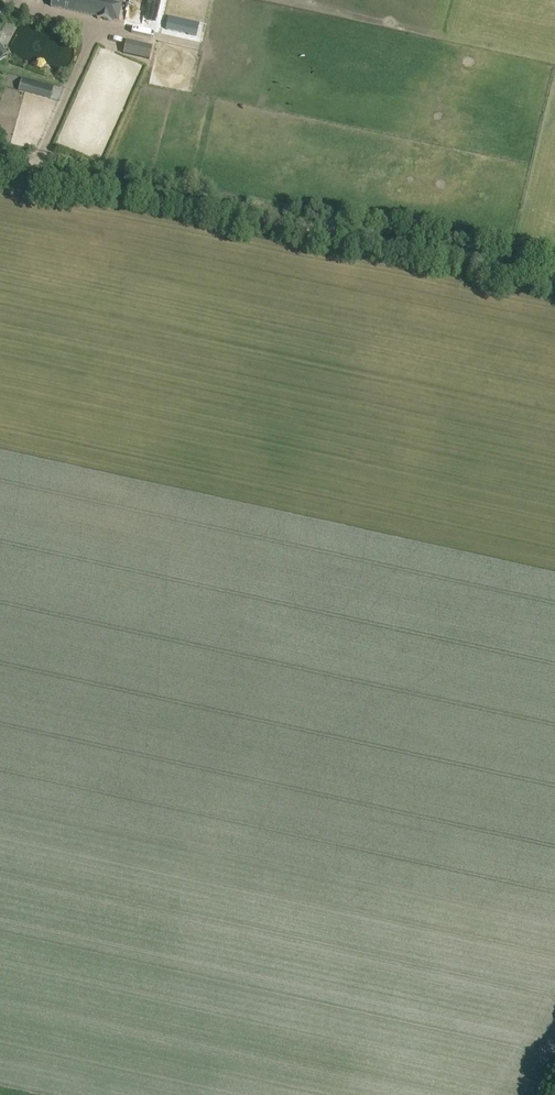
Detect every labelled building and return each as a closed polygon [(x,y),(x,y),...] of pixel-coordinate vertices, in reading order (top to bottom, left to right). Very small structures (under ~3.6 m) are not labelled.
[(49,1),(48,6),(95,16),(95,18),(107,20),(108,19),(115,20),(120,0),(43,0),(49,1)] [(200,24),(169,18),(167,25),(190,30),(189,35),(197,37),(200,24)]
